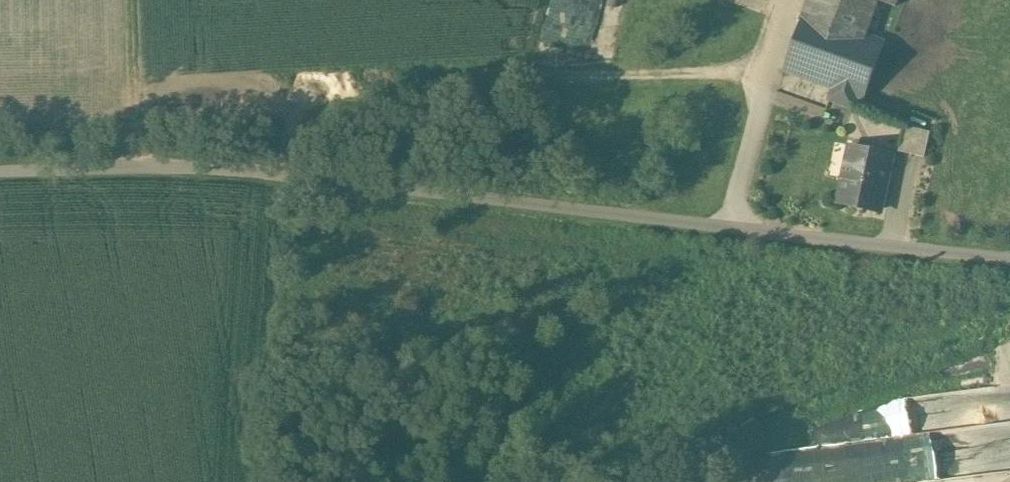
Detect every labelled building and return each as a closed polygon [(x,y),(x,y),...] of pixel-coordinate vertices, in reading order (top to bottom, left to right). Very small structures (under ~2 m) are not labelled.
[(785,70),(834,88),(852,95),(864,99),(885,42),(866,35),(879,0),(810,0),(785,70)] [(852,95),(834,88),(830,100),(848,106),(852,95)] [(931,134),(906,127),(899,149),(924,157),(931,134)] [(891,155),(852,148),(841,201),(882,209),(886,190),(884,189),(891,155)] [(756,450),(757,481),(879,481),(879,468),(917,467),(917,475),(933,475),(933,456),(952,456),(953,472),(1009,471),(1009,424),(952,425),(953,448),(917,448),(917,454),(836,456),(836,448),(756,450)]
